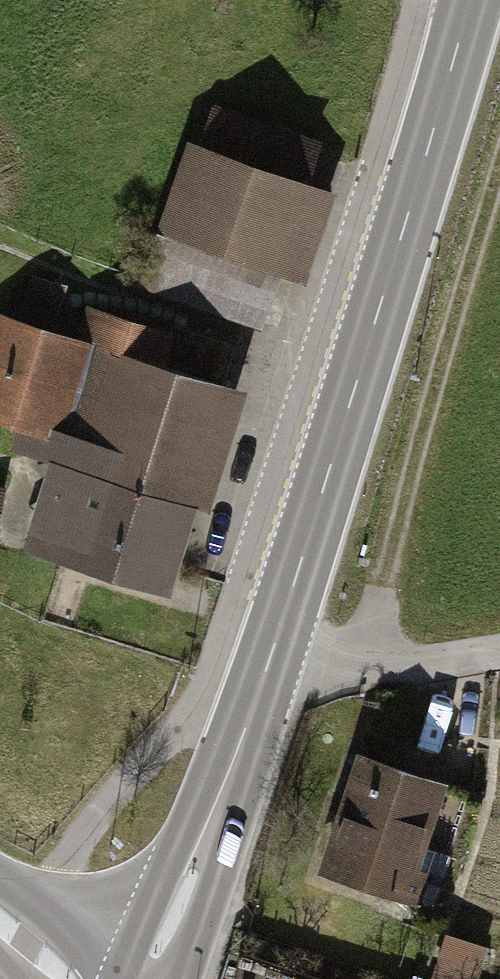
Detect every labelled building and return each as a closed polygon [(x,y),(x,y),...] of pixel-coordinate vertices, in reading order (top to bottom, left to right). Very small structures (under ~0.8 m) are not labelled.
[(261,321),(276,274),(302,282),(334,186),(306,177),(318,139),(217,106),(205,143),(189,138),(157,234),(166,237),(150,284),(261,321)] [(163,589),(190,497),(209,503),(246,379),(160,353),(169,323),(80,296),(70,329),(57,325),(70,280),(30,268),(17,313),(0,308),(0,416),(14,421),(8,441),(48,453),(20,547),(163,589)] [(353,754),(318,868),(435,904),(452,850),(432,844),(451,785),(353,754)] [(491,945),(453,934),(440,978),(481,978),(491,945)]
